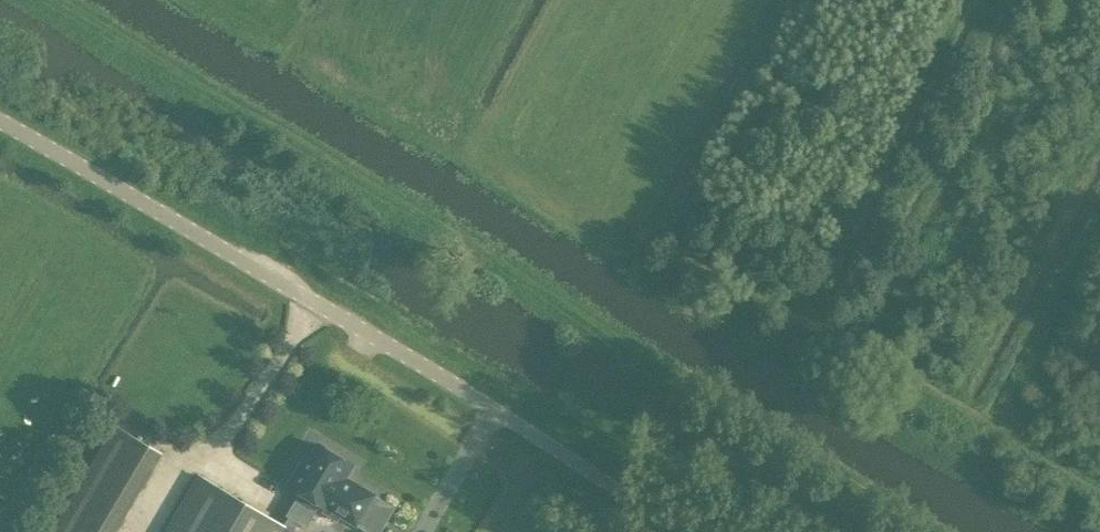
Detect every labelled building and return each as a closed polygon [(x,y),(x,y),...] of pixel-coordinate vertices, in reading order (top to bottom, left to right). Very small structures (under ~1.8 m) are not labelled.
[(161,452),(115,425),(51,531),(113,531),(161,452)] [(299,492),(286,515),(288,516),(288,517),(298,523),(298,522),(306,527),(320,504),(325,507),(322,511),(337,520),(341,515),(356,524),(358,520),(362,523),(376,501),(371,498),(374,495),(344,477),(352,464),(318,443),(303,469),(299,467),(288,485),(299,492)] [(293,531),(298,523),(288,517),(283,526),(199,475),(164,531),(293,531)]
